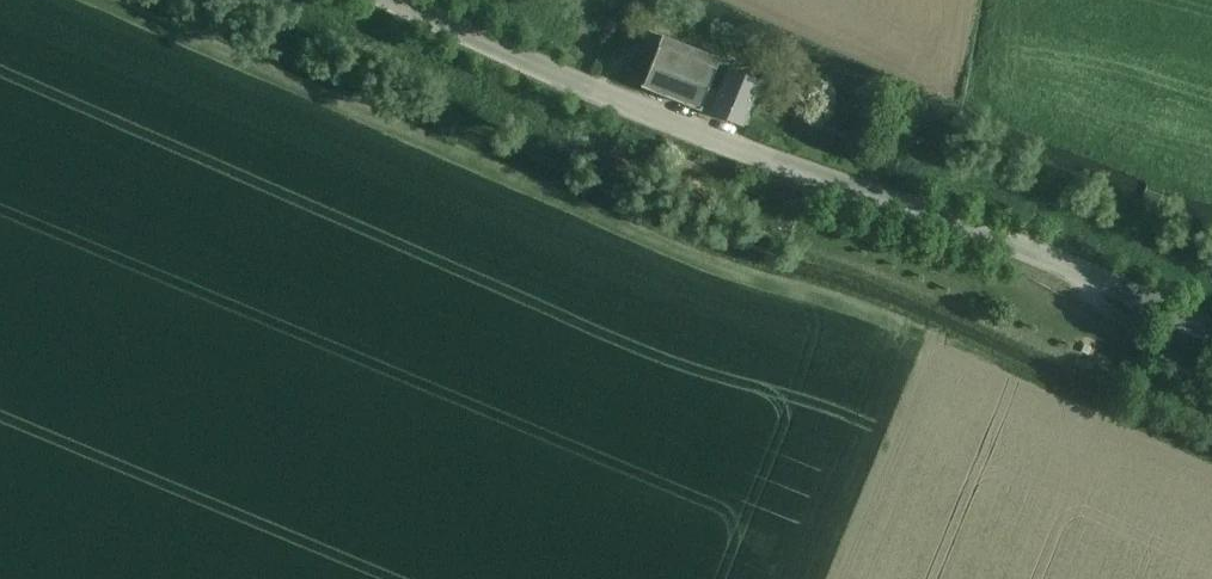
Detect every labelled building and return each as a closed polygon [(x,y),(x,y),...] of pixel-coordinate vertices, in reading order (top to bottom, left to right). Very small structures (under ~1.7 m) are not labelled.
[(662,36),(642,87),(741,127),(760,80),(729,67),(719,92),(708,87),(719,59),(662,36)]
